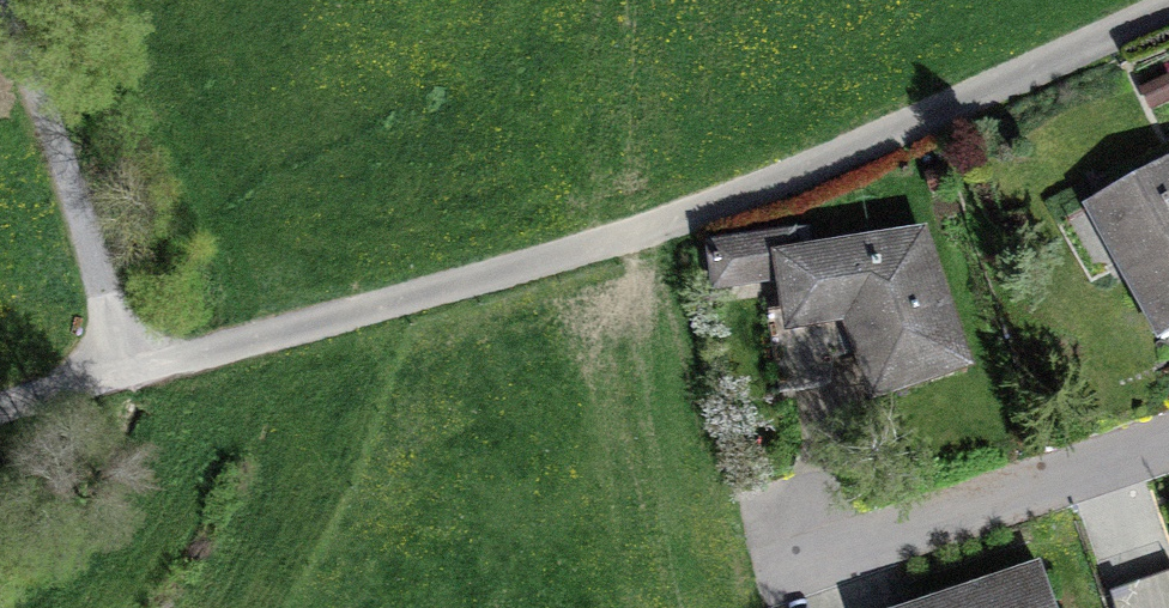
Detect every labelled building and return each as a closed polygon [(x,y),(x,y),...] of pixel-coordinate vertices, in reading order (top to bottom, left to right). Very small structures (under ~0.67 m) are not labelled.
[(1091,212),(1165,352),(1168,350),(1168,172),(1091,212)] [(799,259),(791,236),(709,248),(718,289),(785,277),(790,317),(766,319),(780,396),(827,387),(835,330),(856,334),(879,414),(980,383),(923,234),(799,259)] [(943,607),(1061,607),(1051,574),(943,607)]
